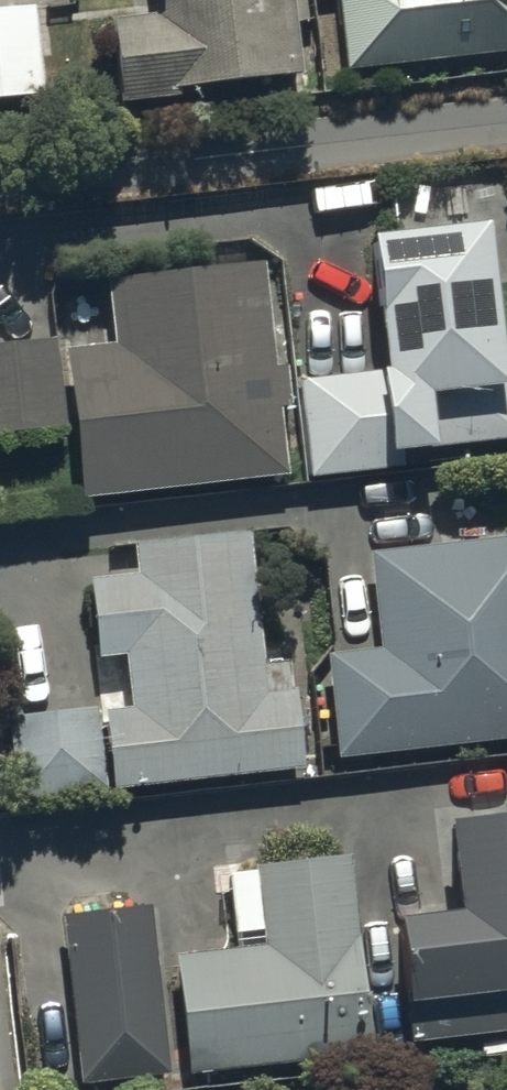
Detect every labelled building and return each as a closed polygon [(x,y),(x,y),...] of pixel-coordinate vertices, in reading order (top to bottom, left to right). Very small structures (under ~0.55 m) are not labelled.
[(151,16),(107,21),(116,106),(175,100),(174,91),(296,78),(288,0),(149,0),(151,16)] [(342,70),(506,53),(506,0),(333,0),(342,70)] [(38,101),(31,11),(0,13),(0,104),(38,101)] [(366,241),(382,373),(296,383),(308,479),(399,468),(397,454),(506,441),(506,368),(498,369),(481,227),(366,241)] [(259,266),(105,283),(112,347),(63,353),(80,499),(283,475),(275,410),(288,408),(283,368),(271,370),(259,266)] [(0,347),(0,436),(62,430),(53,342),(0,347)] [(244,535),(129,548),(132,576),(85,581),(94,659),(121,656),(127,711),(100,714),(108,792),(299,770),(290,693),(286,694),(283,666),(260,669),(244,535)] [(364,554),(376,651),(324,657),(335,759),(506,739),(506,538),(364,554)] [(102,793),(93,710),(5,720),(14,803),(102,793)] [(442,826),(453,915),(393,922),(408,1044),(506,1032),(506,818),(442,826)] [(344,858),(252,869),(261,948),(172,958),(186,1075),(366,1054),(344,858)] [(166,1075),(146,907),(58,917),(77,1086),(166,1075)]
